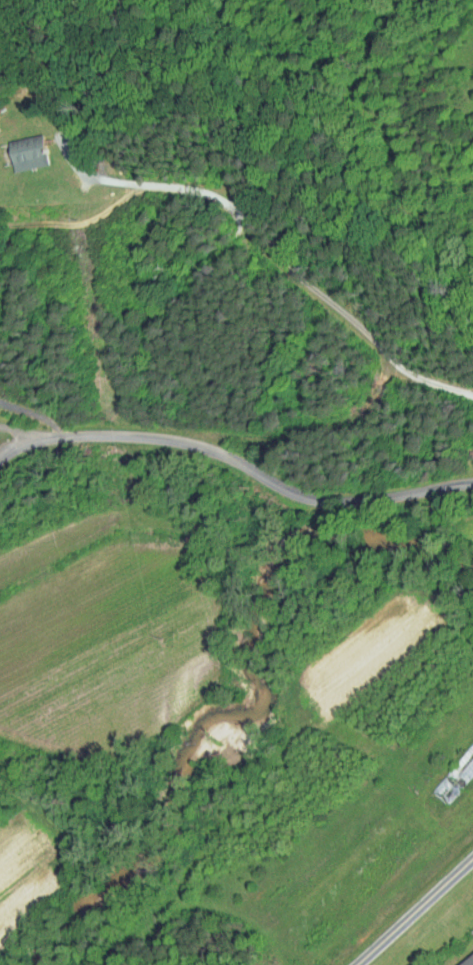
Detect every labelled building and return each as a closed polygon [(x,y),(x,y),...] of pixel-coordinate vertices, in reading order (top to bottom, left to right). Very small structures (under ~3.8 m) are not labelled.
[(45,135),(52,166),(16,174),(9,143),(45,135)] [(433,792),(472,743),(472,775),(448,805),(433,792)] [(461,964),(472,955),(472,964),(461,964)]
